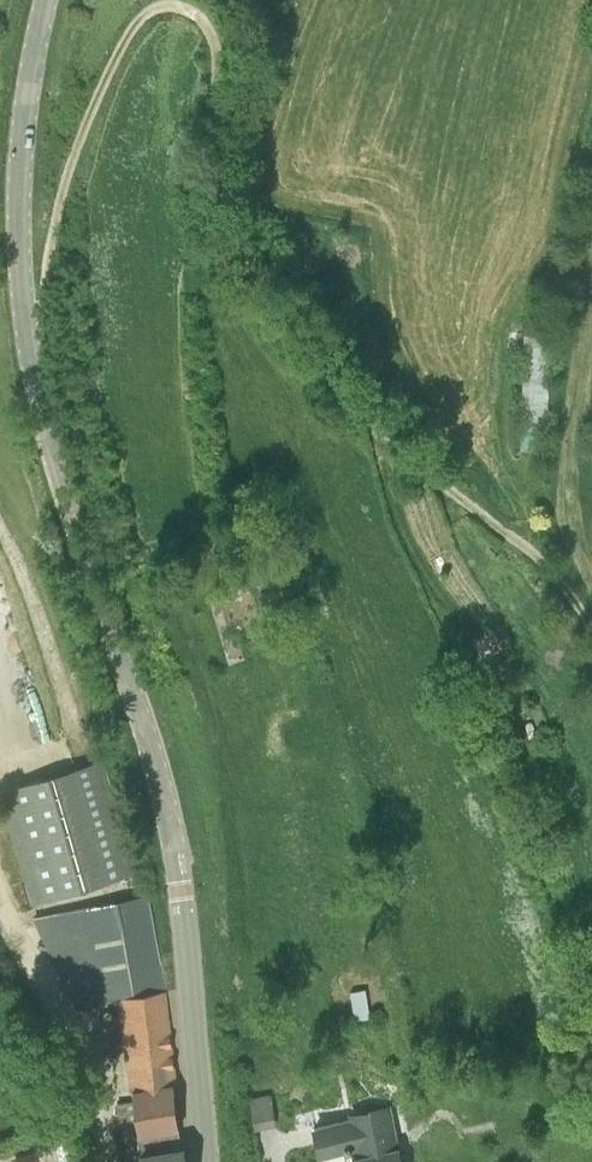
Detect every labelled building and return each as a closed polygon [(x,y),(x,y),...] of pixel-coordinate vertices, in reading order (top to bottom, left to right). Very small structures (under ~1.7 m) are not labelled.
[(528,428),(551,427),(547,331),(524,332),(528,428)] [(133,873),(108,788),(101,761),(78,768),(2,791),(33,900),(110,879),(133,873)] [(79,1006),(119,999),(135,1117),(120,1119),(123,1125),(124,1135),(127,1158),(141,1157),(141,1161),(183,1161),(176,1106),(173,1085),(176,1084),(172,1047),(165,991),(161,968),(158,969),(145,898),(37,917),(79,1006)] [(355,988),(358,1017),(372,1015),(369,987),(355,988)] [(275,1090),(253,1093),(257,1126),(279,1123),(275,1090)] [(348,1117),(310,1124),(316,1154),(344,1149),(345,1152),(350,1151),(352,1161),(401,1161),(390,1104),(347,1112),(348,1117)]
